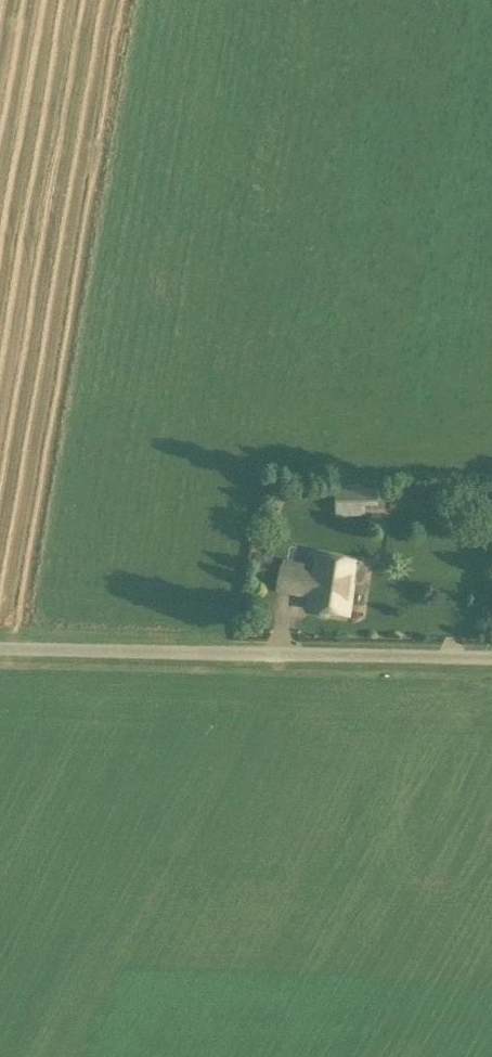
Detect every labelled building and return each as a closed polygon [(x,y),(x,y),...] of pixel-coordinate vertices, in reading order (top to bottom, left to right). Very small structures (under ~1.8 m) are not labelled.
[(336,518),(365,517),(365,508),(377,508),(377,487),(374,488),(374,481),(337,482),(337,489),(335,489),(336,518)] [(345,616),(351,582),(357,583),(363,579),(364,571),(360,565),(318,558),(316,574),(283,568),(278,592),(280,592),(312,597),(310,610),(345,616)]
